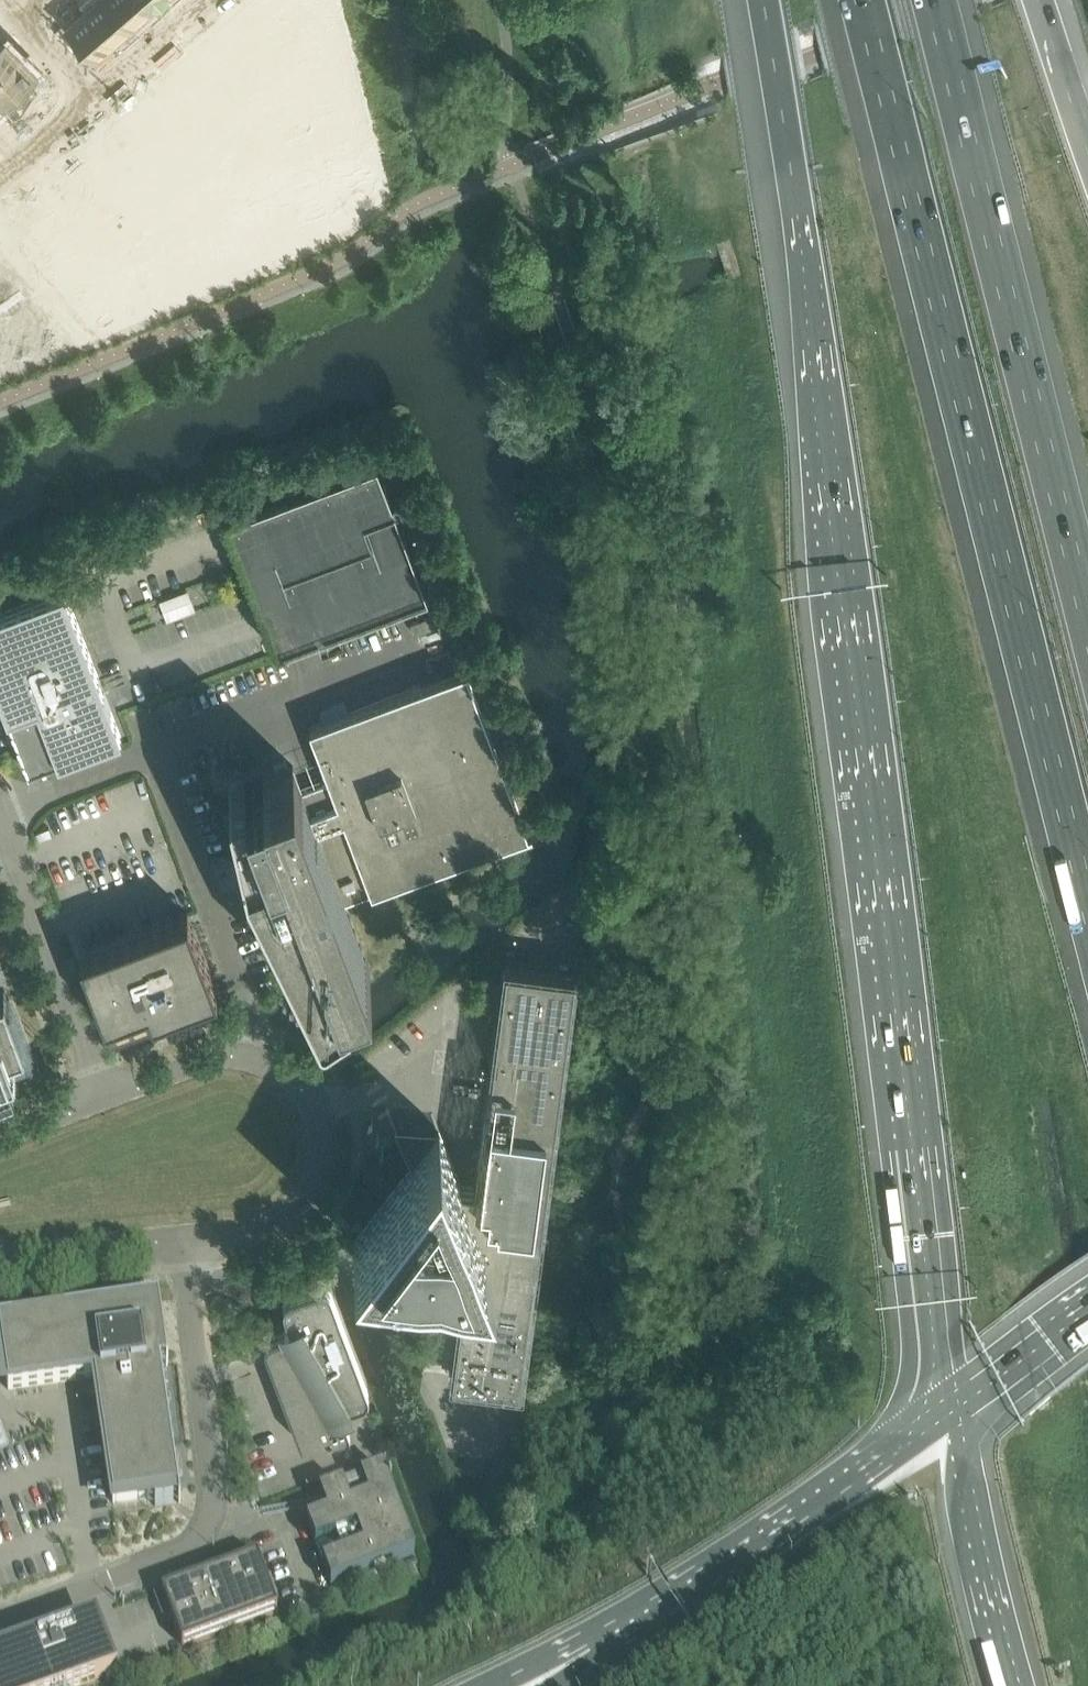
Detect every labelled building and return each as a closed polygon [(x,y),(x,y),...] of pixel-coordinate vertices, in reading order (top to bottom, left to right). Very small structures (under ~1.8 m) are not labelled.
[(78,1),(85,9),(119,47),(128,38),(124,34),(132,26),(109,0),(79,0),(79,1),(78,1)] [(132,26),(141,19),(145,24),(154,15),(141,0),(109,0),(132,26)] [(154,15),(164,7),(160,3),(163,0),(141,0),(154,15)] [(313,64),(306,66),(328,150),(334,149),(349,206),(379,199),(329,0),(296,0),(313,64)] [(260,6),(82,160),(119,202),(229,106),(225,101),(292,43),(260,6)] [(85,9),(67,25),(96,58),(105,50),(109,55),(119,47),(85,9)] [(28,62),(13,46),(2,56),(0,54),(0,89),(28,62)] [(0,89),(0,100),(20,120),(43,98),(33,88),(44,78),(28,62),(0,89)] [(167,250),(139,262),(158,307),(347,225),(328,180),(247,216),(244,210),(164,244),(167,250)] [(377,459),(227,516),(278,650),(291,645),(307,639),(318,634),(322,645),(321,645),(322,646),(343,637),(342,637),(338,627),(428,593),(377,459)] [(0,612),(0,695),(25,760),(29,770),(43,765),(44,765),(58,760),(117,737),(121,736),(65,588),(0,612)] [(436,613),(411,623),(415,633),(440,624),(436,613)] [(262,775),(263,778),(256,781),(254,777),(253,777),(255,781),(247,784),(245,778),(244,779),(245,781),(232,784),(231,781),(229,782),(246,852),(318,997),(319,998),(320,999),(321,999),(322,1000),(324,1000),(326,999),(343,987),(340,980),(371,969),(339,887),(366,876),(372,891),(529,831),(467,667),(309,726),(329,779),(302,789),(293,765),(269,775),(264,776),(263,775),(262,775)] [(53,835),(50,827),(37,832),(40,840),(53,835)] [(188,912),(80,953),(110,1030),(218,990),(188,912)] [(413,1162),(354,1240),(354,1241),(468,1255),(452,1376),(521,1385),(574,972),(506,963),(481,1154),(478,1153),(474,1183),(473,1183),(473,1184),(462,1183),(440,1128),(434,1135),(428,1143),(405,1140),(414,1162),(414,1163),(413,1162)] [(15,1065),(10,1050),(25,1045),(4,990),(0,991),(0,1071),(15,1065)] [(413,1162),(434,1135),(398,1130),(413,1162)] [(284,1305),(290,1319),(289,1319),(285,1328),(270,1334),(269,1335),(268,1336),(267,1337),(266,1339),(265,1341),(265,1342),(265,1344),(266,1346),(303,1443),(303,1444),(305,1446),(307,1447),(309,1448),(310,1448),(313,1448),(314,1448),(344,1437),(346,1435),(348,1434),(348,1433),(349,1432),(350,1430),(350,1428),(350,1426),(350,1425),(344,1411),(349,1401),(363,1396),(365,1394),(366,1393),(368,1391),(368,1389),(369,1387),(369,1385),(368,1384),(332,1287),(331,1286),(330,1285),(329,1284),(328,1283),(327,1282),(325,1282),(324,1281),(321,1281),(289,1293),(287,1294),(286,1295),(285,1296),(284,1298),(284,1300),(284,1302),(284,1303),(284,1305)] [(0,1325),(0,1333),(4,1358),(3,1358),(8,1391),(104,1377),(106,1390),(96,1391),(113,1504),(145,1499),(146,1499),(177,1494),(179,1505),(180,1505),(160,1369),(168,1368),(158,1302),(0,1325)] [(0,1427),(0,1453),(9,1450),(0,1427)] [(392,1564),(415,1556),(383,1471),(319,1496),(327,1516),(306,1523),(331,1588),(374,1571),(367,1551),(384,1544),(392,1564)] [(257,1557),(162,1593),(170,1616),(182,1647),(277,1611),(275,1605),(266,1582),(257,1557)] [(0,1654),(0,1685),(82,1685),(119,1672),(109,1647),(99,1620),(98,1617),(91,1619),(0,1654)]
